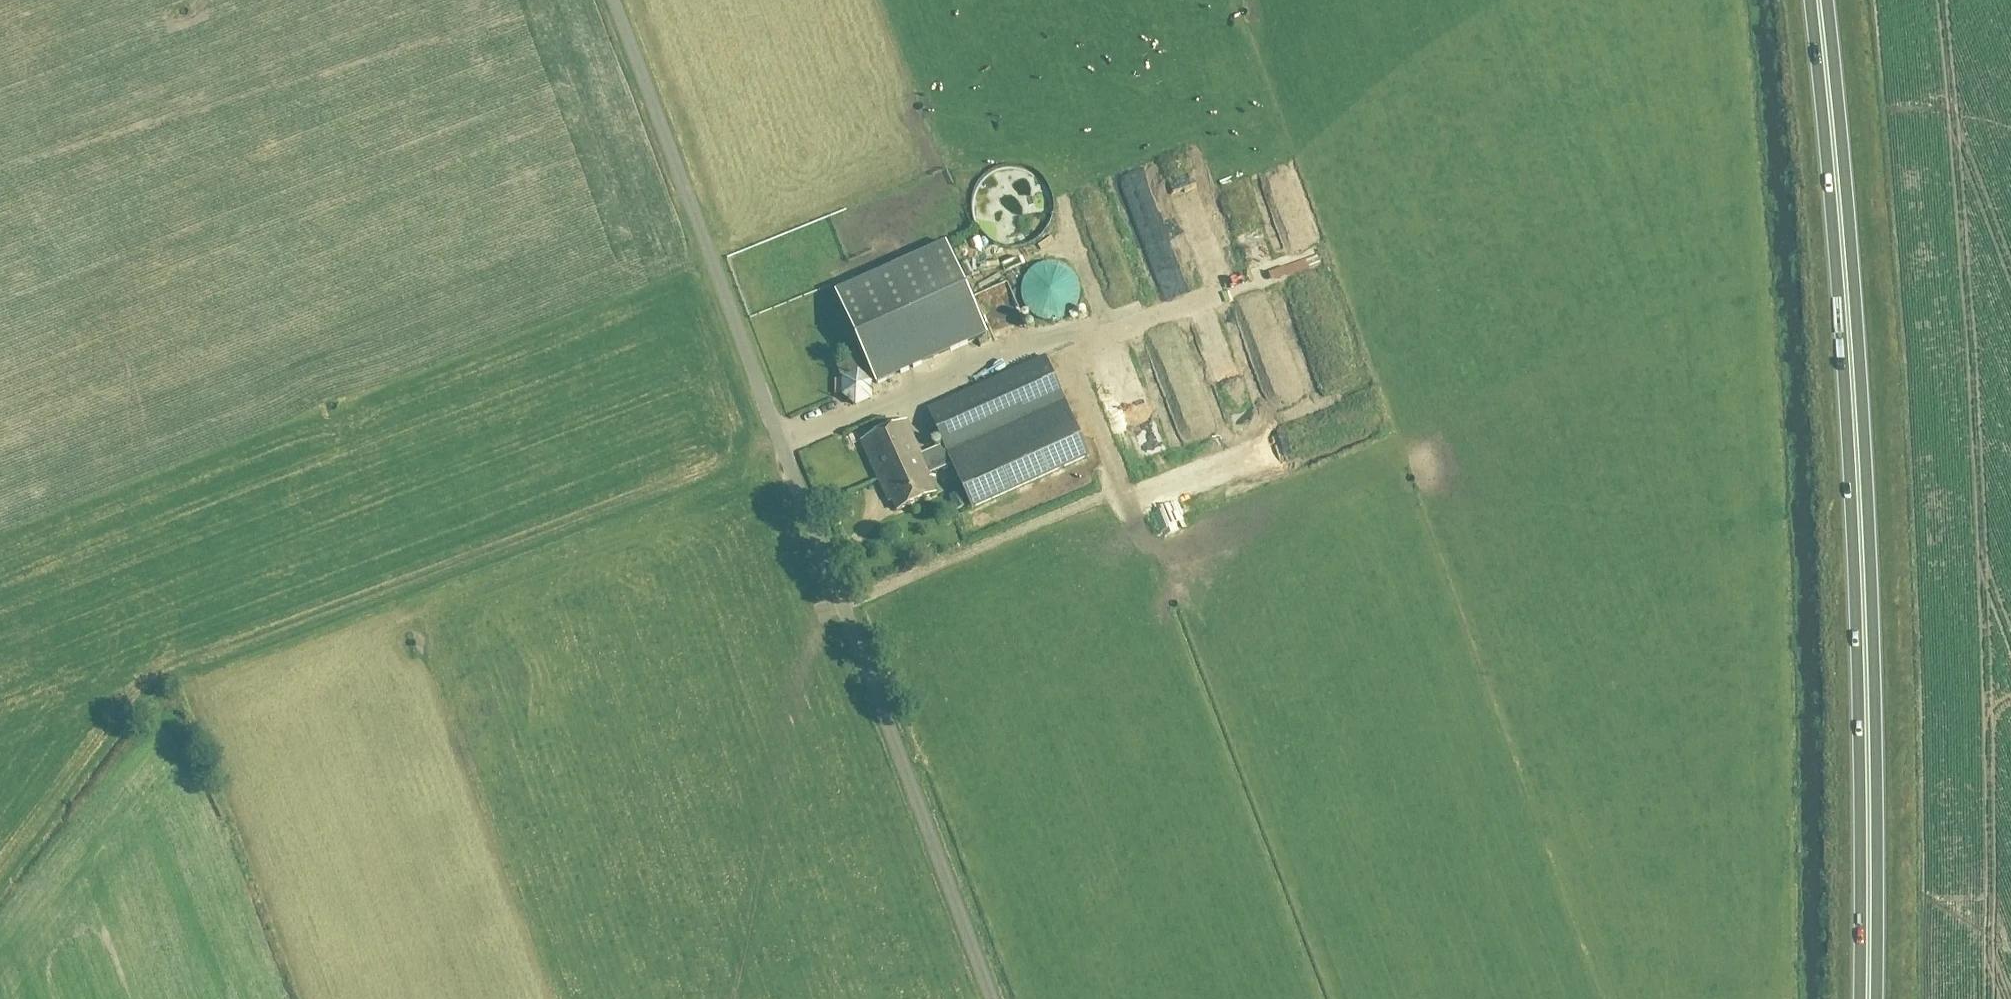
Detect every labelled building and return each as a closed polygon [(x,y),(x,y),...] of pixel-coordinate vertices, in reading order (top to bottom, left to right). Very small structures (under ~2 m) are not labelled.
[(946,244),(836,293),(877,384),(987,335),(946,244)] [(1054,322),(1056,322),(1059,321),(1062,320),(1065,319),(1067,317),(1070,316),(1072,314),(1074,311),(1076,309),(1077,306),(1079,304),(1080,301),(1080,298),(1081,294),(1081,289),(1080,285),(1079,280),(1077,276),(1074,273),(1071,270),(1068,267),(1064,265),(1060,263),(1055,262),(1051,262),(1046,262),(1042,263),(1038,264),(1034,267),(1030,269),(1027,273),(1025,276),(1023,280),(1021,284),(1020,289),(1020,293),(1021,298),(1022,302),(1024,306),(1026,310),(1029,313),(1032,316),(1036,319),(1040,321),(1045,322),(1048,322),(1051,322),(1054,322)] [(933,477),(931,473),(952,464),(972,508),(1089,457),(1045,357),(928,410),(943,445),(922,455),(907,420),(861,441),(889,503),(893,501),(897,511),(936,494),(930,479),(933,477)] [(876,396),(866,374),(847,383),(858,405),(876,396)]
